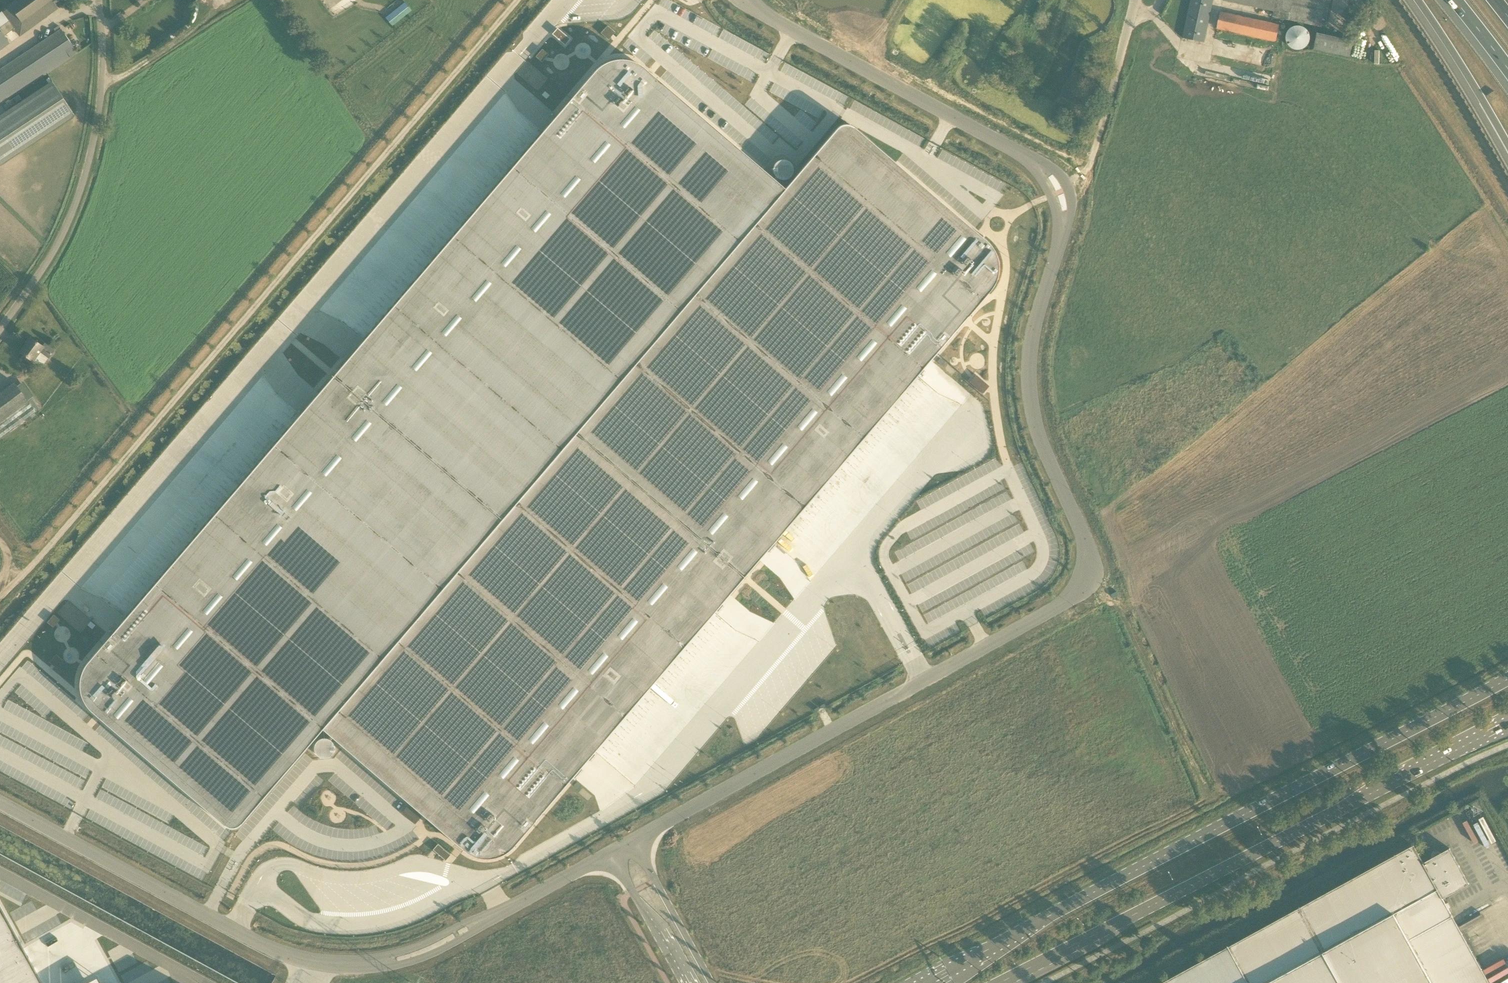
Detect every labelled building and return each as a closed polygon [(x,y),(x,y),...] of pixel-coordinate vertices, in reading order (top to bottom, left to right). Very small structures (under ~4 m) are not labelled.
[(2,13),(1,12),(0,13),(0,50),(9,43),(4,36),(14,29),(20,36),(58,8),(53,2),(55,0),(20,0),(2,13)] [(1214,0),(1191,0),(1182,38),(1204,43),(1214,0)] [(1223,1),(1274,11),(1276,0),(1223,0),(1223,1)] [(405,2),(385,18),(392,26),(412,10),(405,2)] [(1275,42),(1279,25),(1221,11),(1217,29),(1275,42)] [(1292,24),(1285,44),(1303,50),(1310,30),(1292,24)] [(557,28),(553,34),(565,44),(570,39),(557,28)] [(61,29),(56,32),(0,69),(0,104),(77,53),(61,29)] [(1313,50),(1350,57),(1353,40),(1317,32),(1313,50)] [(538,137),(334,374),(502,518),(578,428),(784,189),(784,188),(746,155),(684,102),(652,75),(644,68),(643,68),(642,67),(641,66),(640,66),(640,65),(639,65),(638,64),(637,64),(636,63),(635,63),(635,62),(634,62),(633,62),(632,62),(632,61),(631,61),(630,61),(629,61),(628,60),(627,60),(626,60),(625,60),(624,60),(623,60),(622,60),(621,60),(620,60),(619,60),(618,60),(617,60),(616,60),(615,60),(614,60),(613,60),(612,61),(611,61),(610,61),(609,62),(608,62),(607,62),(606,63),(605,63),(604,63),(604,64),(603,64),(589,78),(572,98),(572,97),(538,137)] [(74,115),(52,81),(0,115),(0,164),(74,115)] [(784,189),(578,428),(747,573),(773,542),(773,541),(916,375),(917,374),(988,291),(990,288),(993,285),(994,281),(996,277),(997,274),(997,270),(997,266),(997,263),(996,259),(994,252),(993,250),(992,248),(991,246),(989,245),(988,243),(986,241),(984,240),(854,127),(853,127),(852,126),(851,125),(850,125),(849,125),(849,124),(848,124),(847,124),(846,124),(845,124),(844,124),(843,124),(842,124),(841,125),(840,125),(839,125),(838,126),(837,126),(837,127),(836,127),(836,128),(835,129),(784,188),(784,189)] [(31,338),(20,352),(42,367),(54,351),(44,344),(43,347),(31,338)] [(80,684),(80,685),(80,686),(80,687),(80,688),(80,689),(81,690),(81,691),(81,692),(81,693),(82,694),(82,695),(82,696),(83,697),(83,698),(83,699),(84,700),(84,701),(85,701),(85,702),(86,703),(86,704),(87,704),(87,705),(88,706),(88,707),(89,707),(89,708),(90,708),(90,709),(91,709),(91,710),(92,710),(92,711),(101,718),(161,770),(224,825),(225,825),(226,826),(227,826),(227,827),(228,827),(229,827),(230,827),(231,827),(232,827),(233,827),(234,827),(235,827),(236,827),(237,827),(237,826),(238,826),(239,825),(240,825),(240,824),(241,824),(241,823),(275,783),(322,728),(502,518),(334,374),(131,611),(110,635),(111,636),(94,655),(83,671),(82,672),(82,673),(82,674),(81,675),(81,676),(81,677),(81,678),(80,679),(80,680),(80,681),(80,682),(80,683),(80,684)] [(35,411),(14,383),(0,393),(0,437),(35,411)] [(502,518),(322,728),(454,842),(461,847),(466,851),(469,853),(473,854),(476,856),(480,857),(483,857),(487,857),(491,857),(494,856),(498,855),(501,854),(505,852),(510,849),(513,845),(535,819),(594,751),(594,750),(714,611),(747,573),(578,428),(502,518)] [(1443,898),(1469,884),(1450,848),(1423,862),(1414,845),(1228,947),(1228,945),(1228,946),(1228,947),(1162,982),(1489,982),(1443,898)] [(39,975),(0,905),(0,982),(43,982),(39,975)]
